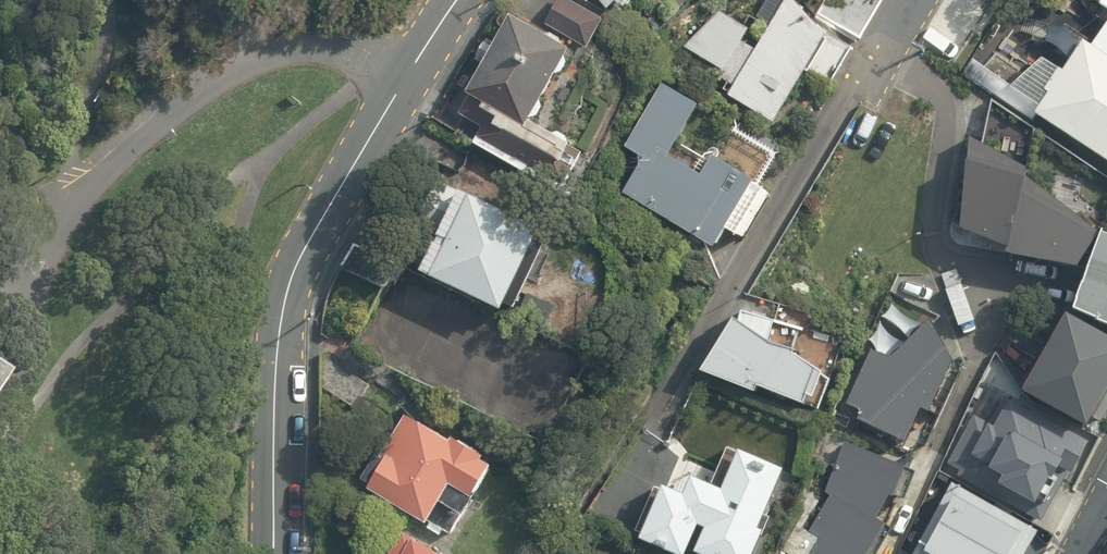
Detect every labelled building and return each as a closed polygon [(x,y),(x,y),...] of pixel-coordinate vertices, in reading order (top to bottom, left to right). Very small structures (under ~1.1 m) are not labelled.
[(593,13),(610,0),(582,0),(593,13)] [(779,0),(765,0),(766,18),(750,42),(701,6),(676,40),(769,118),(825,22),(779,0)] [(562,48),(505,15),(463,87),(519,120),(562,48)] [(1093,45),(1106,54),(1106,24),(1093,45)] [(1084,40),(1063,70),(1060,68),(1046,90),(1050,92),(1036,113),(1106,160),(1106,54),(1093,45),(1084,40)] [(697,106),(653,85),(627,146),(637,157),(617,197),(713,243),(737,228),(761,184),(774,143),(720,120),(705,148),(679,139),(697,106)] [(1029,167),(970,136),(963,226),(1009,244),(1008,250),(1079,264),(1101,230),(1027,176),(1029,167)] [(533,226),(460,189),(422,265),(499,308),(533,226)] [(1103,232),(1077,309),(1106,323),(1106,233),(1103,232)] [(775,319),(737,306),(698,367),(802,407),(824,371),(789,344),(770,339),(775,319)] [(1070,315),(1031,389),(1089,423),(1106,389),(1106,337),(1070,315)] [(952,359),(931,320),(887,355),(871,347),(847,402),(860,408),(855,417),(911,439),(922,408),(928,411),(952,359)] [(1088,439),(1001,396),(991,418),(974,410),(948,462),(961,468),(959,473),(994,491),(998,483),(1037,502),(1057,461),(1074,469),(1088,439)] [(374,487),(372,491),(430,526),(428,529),(442,537),(445,532),(452,536),(464,516),(466,517),(495,468),(486,463),(488,459),(456,440),(454,443),(409,418),(385,459),(381,457),(365,482),(374,487)] [(843,437),(827,494),(795,550),(802,553),(873,553),(891,523),(879,517),(894,489),(900,457),(843,437)] [(694,479),(685,499),(664,490),(644,539),(680,553),(684,553),(697,524),(704,525),(693,551),(700,553),(746,553),(782,470),(740,452),(723,491),(694,479)] [(954,482),(912,553),(1026,553),(1039,531),(954,482)] [(407,535),(396,553),(438,553),(407,535)]
